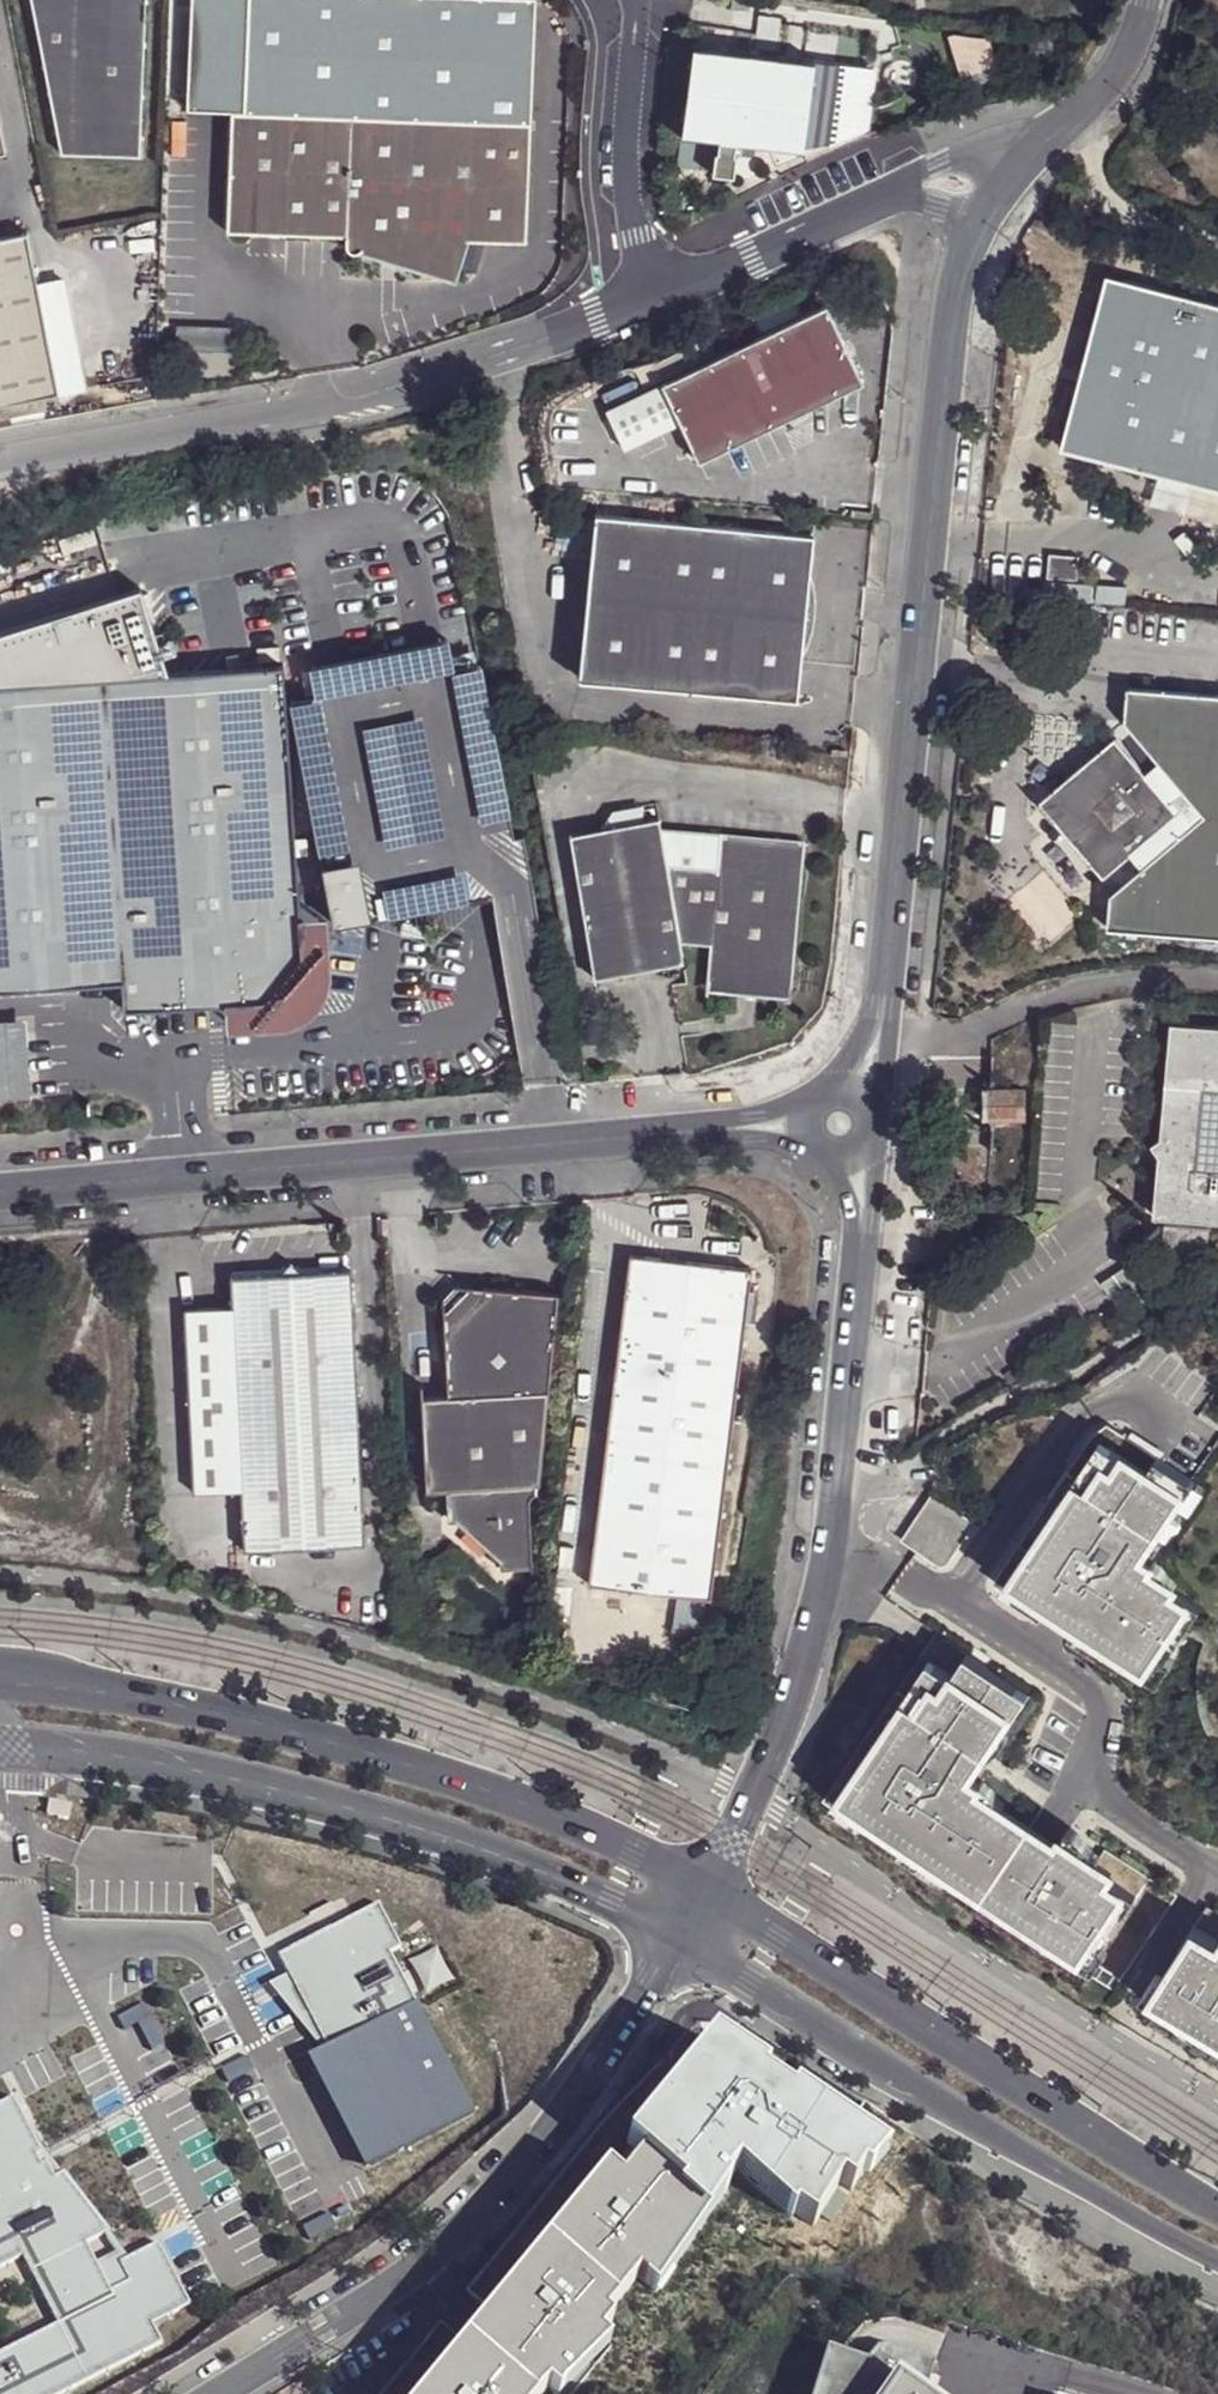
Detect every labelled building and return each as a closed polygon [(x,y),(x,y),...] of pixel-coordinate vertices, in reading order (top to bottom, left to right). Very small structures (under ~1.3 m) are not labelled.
[(57,154),(136,158),(144,0),(31,0),(57,154)] [(864,129),(874,70),(734,50),(691,46),(688,47),(676,137),(715,141),(732,144),(799,154),(864,129)] [(183,98),(165,98),(164,131),(189,132),(190,117),(182,116),(183,98)] [(465,240),(523,242),(527,123),(229,112),(225,230),(344,235),(343,243),(344,247),(349,251),(355,251),(452,281),(465,240)] [(731,156),(732,144),(715,141),(713,152),(711,152),(707,175),(730,179),(733,156),(731,156)] [(55,395),(33,283),(23,232),(0,237),(0,405),(55,395)] [(1105,272),(1060,446),(1217,487),(1217,301),(1105,272)] [(59,278),(33,283),(55,395),(81,389),(59,278)] [(694,463),(859,385),(842,351),(822,307),(599,411),(621,451),(673,424),(694,463)] [(590,519),(584,575),(574,683),(792,704),(797,660),(806,572),(809,541),(646,524),(590,519)] [(1077,554),(1047,552),(1045,575),(1075,578),(1077,554)] [(810,582),(806,572),(797,660),(802,653),(806,640),(810,627),(812,617),(813,605),(812,593),(810,582)] [(84,980),(102,979),(130,977),(131,1005),(275,998),(309,957),(298,803),(289,660),(0,680),(0,987),(84,980)] [(1126,685),(1123,718),(1157,758),(1203,811),(1141,864),(1110,891),(1107,925),(1217,934),(1217,692),(1126,685)] [(1129,850),(1141,864),(1203,811),(1157,758),(1143,770),(1112,734),(1039,797),(1102,872),(1129,850)] [(803,838),(686,827),(657,824),(657,815),(565,830),(589,975),(680,960),(678,939),(709,941),(703,989),(786,998),(803,838)] [(30,1097),(28,1067),(26,1020),(0,1022),(0,1098),(30,1097)] [(1171,1020),(1160,1135),(1158,1152),(1153,1213),(1217,1220),(1217,1024),(1171,1020)] [(582,1045),(570,1047),(571,1061),(584,1059),(582,1045)] [(985,1086),(985,1118),(1024,1116),(1023,1086),(985,1086)] [(1151,1141),(1158,1152),(1160,1135),(1151,1141)] [(628,1251),(588,1580),(707,1595),(748,1266),(628,1251)] [(359,1542),(348,1269),(227,1274),(228,1305),(181,1309),(190,1490),(236,1487),(240,1545),(359,1542)] [(417,1392),(421,1471),(422,1485),(442,1483),(443,1514),(452,1514),(496,1554),(496,1561),(526,1560),(524,1509),(524,1498),(524,1497),(525,1491),(531,1487),(531,1479),(535,1479),(554,1289),(465,1280),(439,1306),(443,1391),(417,1392)] [(1096,1433),(995,1581),(1148,1685),(1169,1656),(1174,1659),(1191,1635),(1186,1631),(1202,1606),(1148,1570),(1151,1562),(1156,1565),(1206,1488),(1110,1424),(1096,1433)] [(943,1575),(975,1526),(930,1497),(901,1541),(943,1575)] [(679,1598),(672,1636),(700,1641),(707,1603),(679,1598)] [(937,1631),(822,1798),(1053,1955),(1120,1855),(1015,1785),(1023,1773),(1000,1757),(1037,1698),(988,1666),(994,1658),(975,1645),(970,1653),(937,1631)] [(70,1808),(50,1809),(50,1820),(70,1820),(70,1808)] [(378,1903),(278,1955),(328,2051),(311,2059),(367,2165),(473,2110),(390,1952),(401,1946),(378,1903)] [(1196,1924),(1148,1998),(1217,2042),(1217,1938),(1196,1924)] [(143,2005),(118,2017),(124,2029),(137,2023),(151,2049),(162,2043),(143,2005)] [(763,2078),(710,2043),(625,2147),(639,2160),(680,2192),(675,2199),(703,2223),(726,2191),(722,2189),(734,2173),(791,2223),(793,2220),(811,2231),(837,2190),(848,2195),(859,2179),(866,2182),(886,2159),(793,2097),(789,2101),(759,2083),(763,2078)] [(246,2056),(222,2068),(227,2081),(252,2069),(246,2056)] [(21,2258),(56,2324),(0,2353),(0,2393),(60,2393),(162,2340),(153,2322),(191,2303),(159,2240),(120,2261),(130,2282),(111,2292),(85,2244),(105,2233),(114,2251),(121,2247),(64,2172),(56,2176),(48,2162),(41,2165),(37,2156),(43,2153),(13,2098),(0,2105),(0,2270),(21,2258)] [(602,2176),(421,2393),(560,2393),(604,2352),(594,2344),(604,2330),(598,2325),(632,2284),(650,2300),(703,2223),(675,2199),(680,2192),(639,2160),(616,2189),(602,2176)] [(835,2341),(817,2393),(930,2393),(938,2367),(892,2353),(885,2357),(835,2341)]
